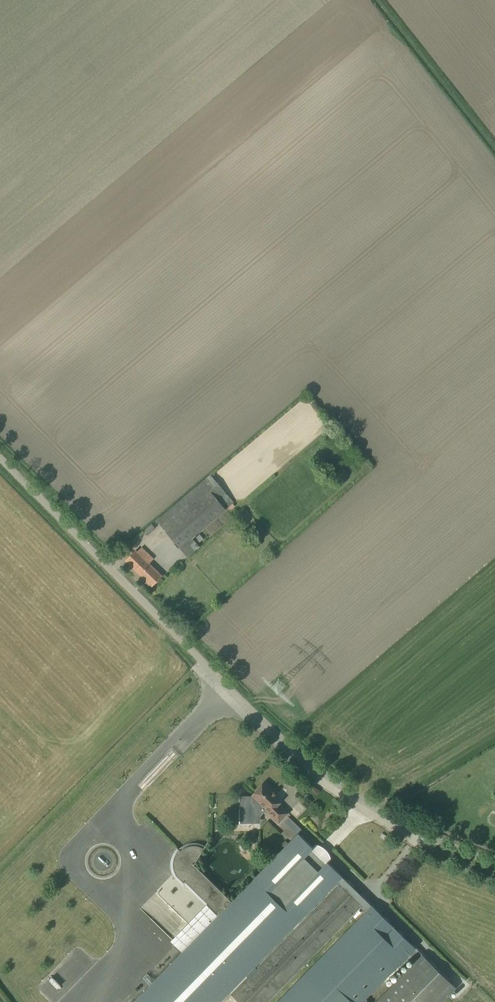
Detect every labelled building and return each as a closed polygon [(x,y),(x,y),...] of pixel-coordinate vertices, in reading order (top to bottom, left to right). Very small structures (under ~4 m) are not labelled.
[(234,502),(210,474),(156,520),(187,556),(195,550),(200,546),(192,537),(234,502)] [(155,527),(152,523),(144,530),(147,534),(155,527)] [(152,585),(162,575),(149,562),(153,558),(147,552),(146,554),(141,548),(138,552),(136,550),(126,560),(152,585)] [(273,788),(265,781),(252,795),(240,795),(240,808),(245,808),(246,816),(260,816),(266,810),(279,822),(288,813),(279,803),(282,800),(271,790),(273,788)] [(324,894),(337,882),(339,884),(232,993),(241,1001),(267,1001),(362,905),(367,911),(278,1001),(362,1001),(409,955),(415,961),(375,1001),(442,1001),(456,987),(423,955),(416,947),(373,905),(372,906),(342,876),(343,876),(328,861),(325,864),(311,850),(313,847),(298,833),(232,901),(194,864),(208,842),(204,848),(199,846),(194,845),(189,845),(185,847),(181,850),(177,846),(176,847),(179,850),(175,854),(174,860),(173,865),(175,871),(177,876),(182,872),(187,877),(185,881),(219,914),(185,950),(185,951),(135,1001),(218,1001),(324,894)]
